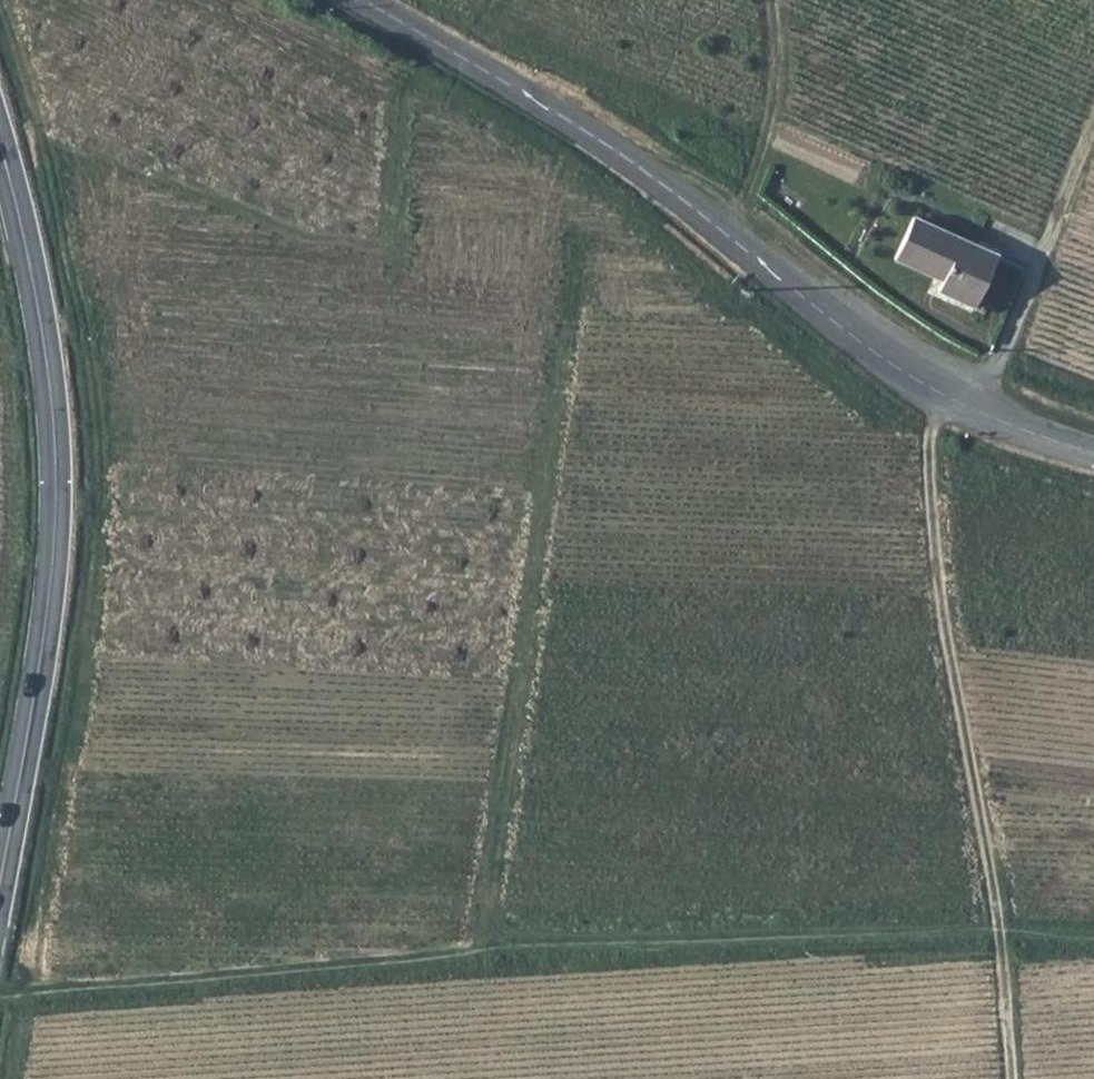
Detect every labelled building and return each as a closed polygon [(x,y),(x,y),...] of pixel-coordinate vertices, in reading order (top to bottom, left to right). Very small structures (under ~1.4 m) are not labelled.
[(945,269),(943,273),(981,290),(1001,243),(916,207),(897,249),(945,269)] [(979,296),(981,290),(943,273),(941,279),(979,296)]
